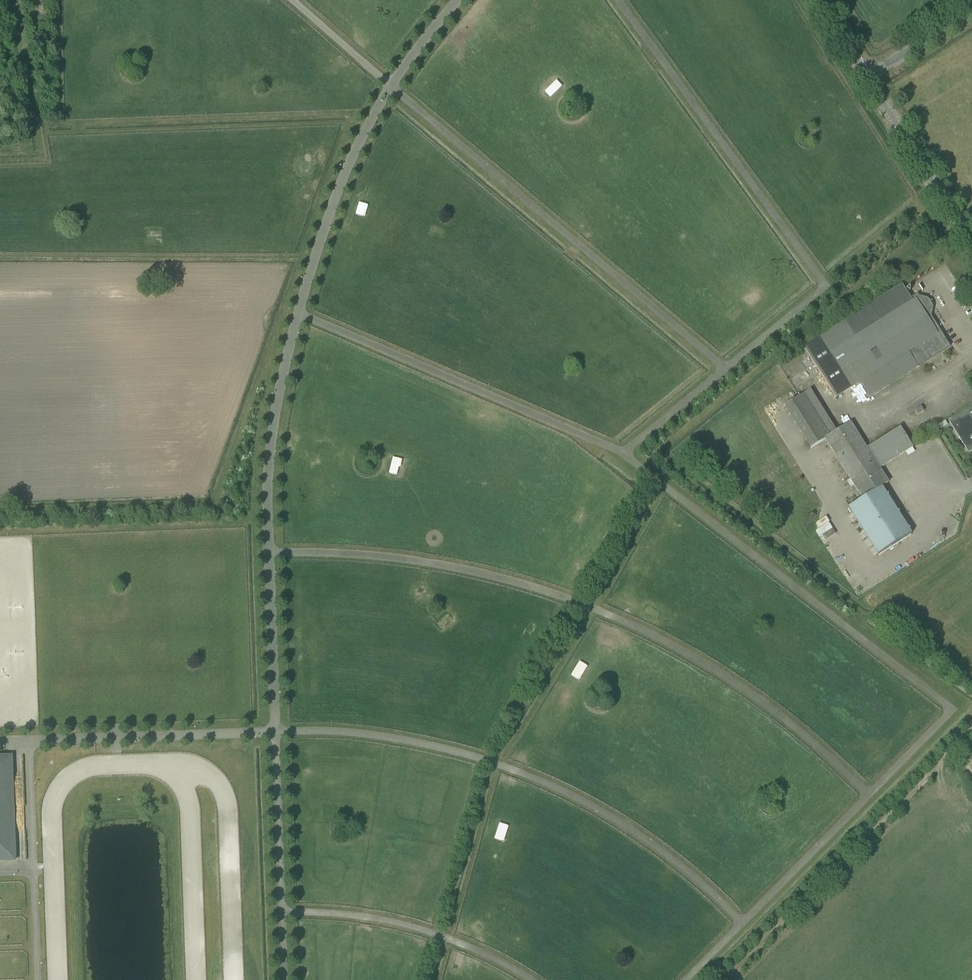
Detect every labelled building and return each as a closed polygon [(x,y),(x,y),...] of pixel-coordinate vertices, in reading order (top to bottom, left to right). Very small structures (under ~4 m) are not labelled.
[(841,209),(846,218),(861,208),(855,199),(841,209)] [(912,302),(902,285),(820,337),(804,347),(835,398),(859,382),(869,397),(950,347),(937,327),(933,330),(925,317),(930,314),(931,308),(926,300),(920,298),(915,301),(912,302)] [(810,390),(783,407),(810,449),(825,439),(852,482),(863,499),(847,508),(878,556),(911,534),(884,492),(885,491),(882,487),(888,483),(879,468),(913,447),(900,427),(866,448),(851,423),(842,429),(837,432),(810,390)] [(923,411),(920,407),(914,411),(917,415),(923,411)] [(968,453),(971,451),(971,407),(948,422),(968,453)] [(584,530),(592,535),(601,520),(593,515),(584,530)] [(11,756),(0,757),(0,861),(15,861),(11,756)] [(443,856),(446,840),(436,838),(433,854),(443,856)] [(504,865),(508,849),(498,846),(494,862),(504,865)]
